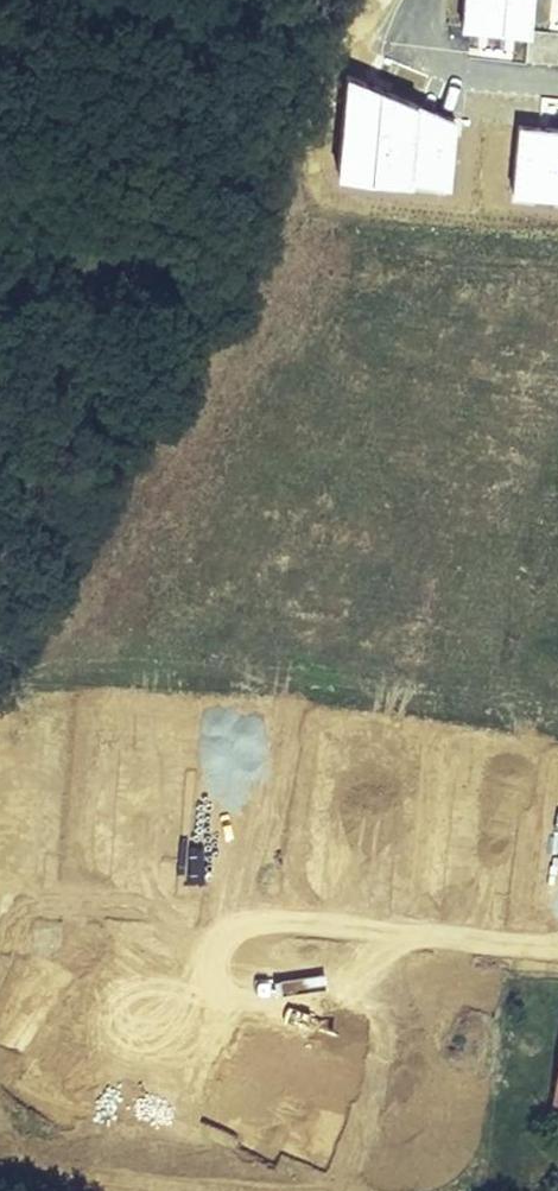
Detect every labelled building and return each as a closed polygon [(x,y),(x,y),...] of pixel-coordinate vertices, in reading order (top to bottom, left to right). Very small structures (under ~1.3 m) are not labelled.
[(530,0),(467,0),(464,32),(527,37),(530,0)] [(346,78),(341,184),(450,189),(453,125),(346,78)] [(520,127),(513,198),(557,202),(557,130),(520,127)]
